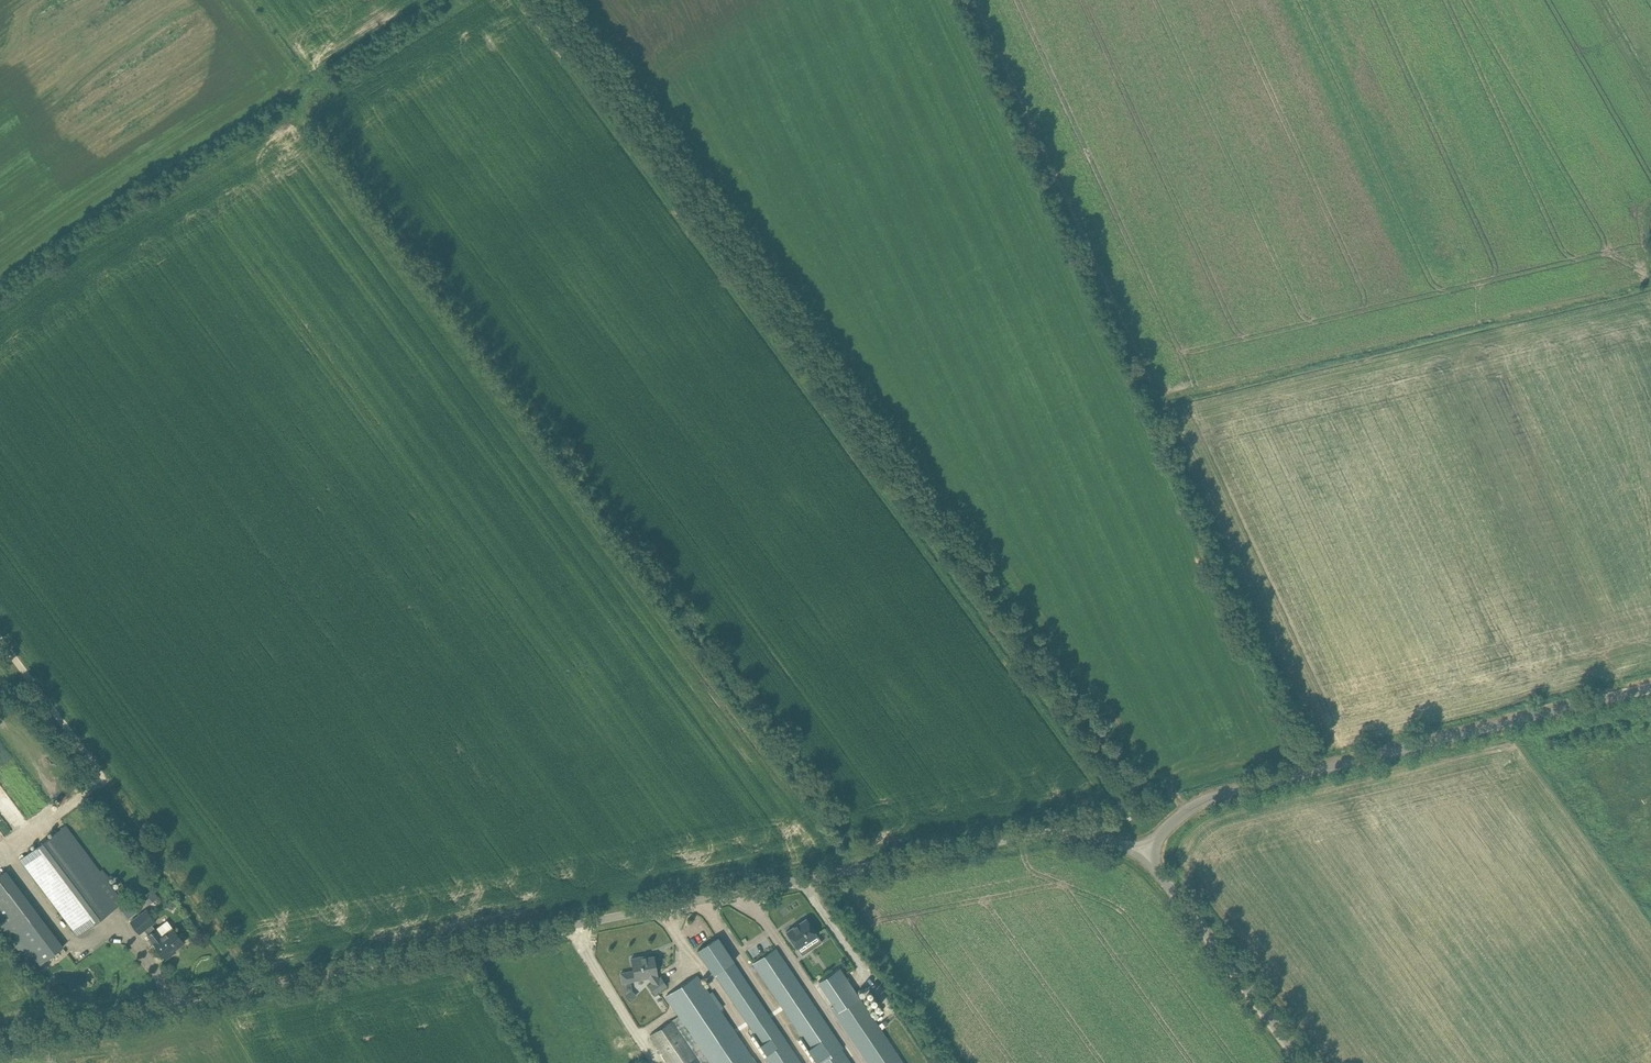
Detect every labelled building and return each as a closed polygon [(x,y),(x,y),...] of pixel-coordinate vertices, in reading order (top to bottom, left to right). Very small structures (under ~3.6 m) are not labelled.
[(123,902),(65,825),(20,859),(78,936),(123,902)] [(0,875),(0,919),(36,967),(63,947),(5,871),(0,875)] [(149,934),(148,935),(166,959),(172,954),(171,952),(184,942),(167,920),(156,929),(152,924),(155,921),(147,909),(131,921),(140,933),(145,929),(149,934)] [(806,918),(786,932),(797,948),(802,956),(822,942),(818,937),(806,918)] [(716,936),(698,949),(762,1045),(759,1050),(768,1062),(801,1062),(716,936)] [(819,1062),(851,1062),(842,1049),(843,1048),(777,948),(753,963),(819,1062)] [(623,984),(649,978),(652,983),(649,985),(654,993),(666,985),(661,977),(659,978),(657,975),(654,956),(641,958),(641,956),(631,958),(633,971),(621,973),(623,984)] [(819,981),(834,1004),(831,1007),(868,1062),(904,1062),(882,1029),(880,1027),(878,1024),(840,967),(819,981)] [(666,996),(679,1016),(711,1062),(756,1062),(697,975),(666,996)] [(649,1035),(668,1062),(711,1062),(679,1016),(649,1035)] [(885,1020),(878,1024),(880,1027),(882,1029),(888,1025),(887,1022),(885,1020)]
